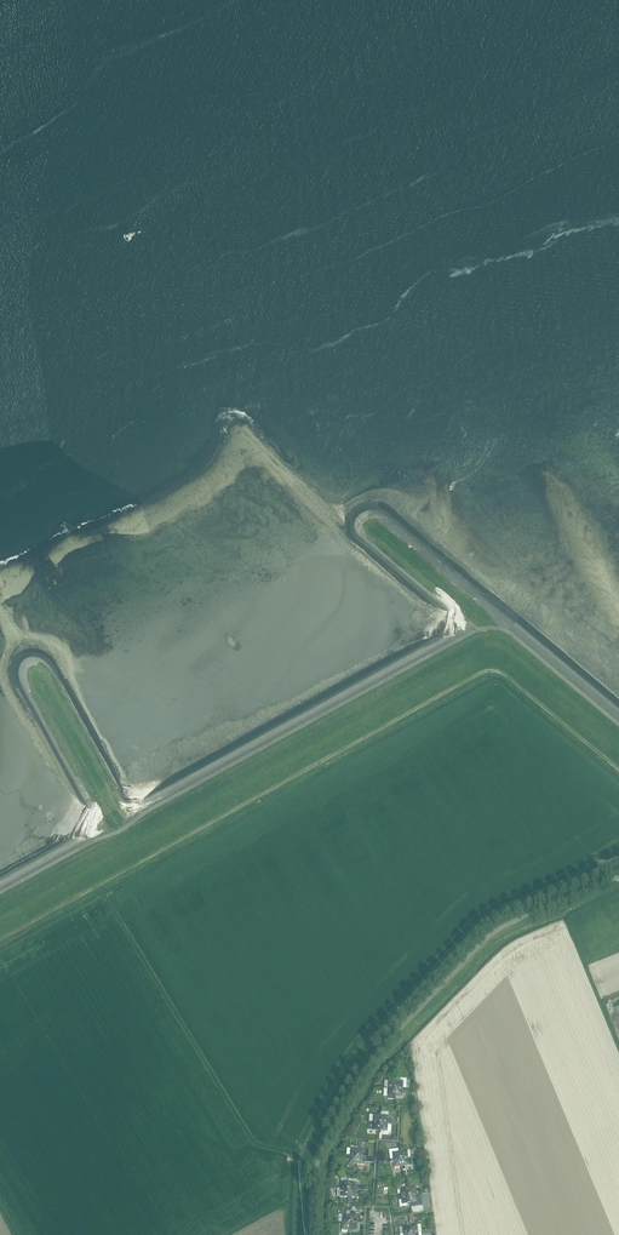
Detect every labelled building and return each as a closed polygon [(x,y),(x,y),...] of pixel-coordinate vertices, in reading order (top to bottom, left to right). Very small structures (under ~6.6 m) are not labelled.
[(395,1081),(395,1088),(403,1089),(403,1081),(395,1081)] [(387,1095),(387,1099),(394,1099),(395,1096),(395,1088),(388,1088),(387,1095)] [(373,1114),(373,1122),(380,1123),(381,1114),(381,1112),(379,1112),(379,1115),(373,1114)] [(381,1114),(380,1123),(388,1123),(388,1122),(391,1122),(391,1119),(388,1119),(388,1115),(388,1114),(381,1114)] [(369,1122),(369,1129),(380,1130),(380,1123),(373,1122),(369,1122)] [(380,1130),(380,1133),(381,1133),(381,1130),(387,1130),(388,1123),(380,1123),(380,1130)] [(348,1154),(347,1156),(357,1156),(358,1149),(358,1146),(350,1146),(350,1148),(350,1154),(348,1154)] [(398,1149),(398,1151),(392,1152),(393,1158),(390,1159),(390,1160),(401,1159),(399,1149),(398,1149)] [(400,1149),(399,1149),(401,1159),(408,1158),(411,1158),(410,1154),(408,1155),(407,1150),(401,1151),(400,1149)] [(357,1164),(357,1156),(347,1156),(347,1157),(350,1157),(349,1163),(355,1164),(355,1166),(357,1166),(357,1164)] [(408,1158),(401,1159),(402,1169),(402,1170),(405,1169),(405,1166),(409,1165),(408,1158)] [(391,1163),(394,1163),(394,1167),(400,1166),(401,1169),(402,1169),(401,1159),(390,1160),(391,1163)] [(402,1196),(409,1196),(408,1188),(407,1183),(404,1184),(404,1187),(400,1187),(401,1189),(397,1190),(397,1194),(401,1194),(402,1196)] [(416,1187),(408,1188),(409,1196),(417,1195),(419,1194),(419,1191),(416,1191),(416,1187)] [(337,1195),(347,1196),(348,1189),(340,1188),(337,1188),(337,1195)] [(347,1196),(347,1199),(348,1199),(348,1196),(355,1197),(355,1190),(358,1190),(358,1189),(355,1189),(348,1189),(347,1196)] [(417,1195),(409,1196),(410,1203),(413,1202),(418,1202),(417,1195),(419,1195),(419,1194),(417,1195)] [(402,1196),(398,1197),(398,1200),(401,1199),(402,1204),(403,1204),(403,1206),(410,1205),(410,1203),(409,1196),(402,1196)] [(342,1222),(349,1222),(350,1212),(347,1212),(347,1215),(342,1214),(342,1222)] [(349,1222),(357,1223),(359,1223),(360,1219),(357,1219),(357,1215),(353,1215),(353,1212),(350,1212),(349,1222)] [(339,1222),(339,1225),(342,1225),(341,1229),(348,1230),(349,1230),(349,1222),(342,1222),(342,1223),(339,1222)] [(406,1224),(406,1226),(402,1227),(403,1234),(411,1233),(409,1223),(406,1224)] [(409,1223),(411,1233),(421,1232),(420,1224),(411,1225),(411,1223),(409,1223)]
